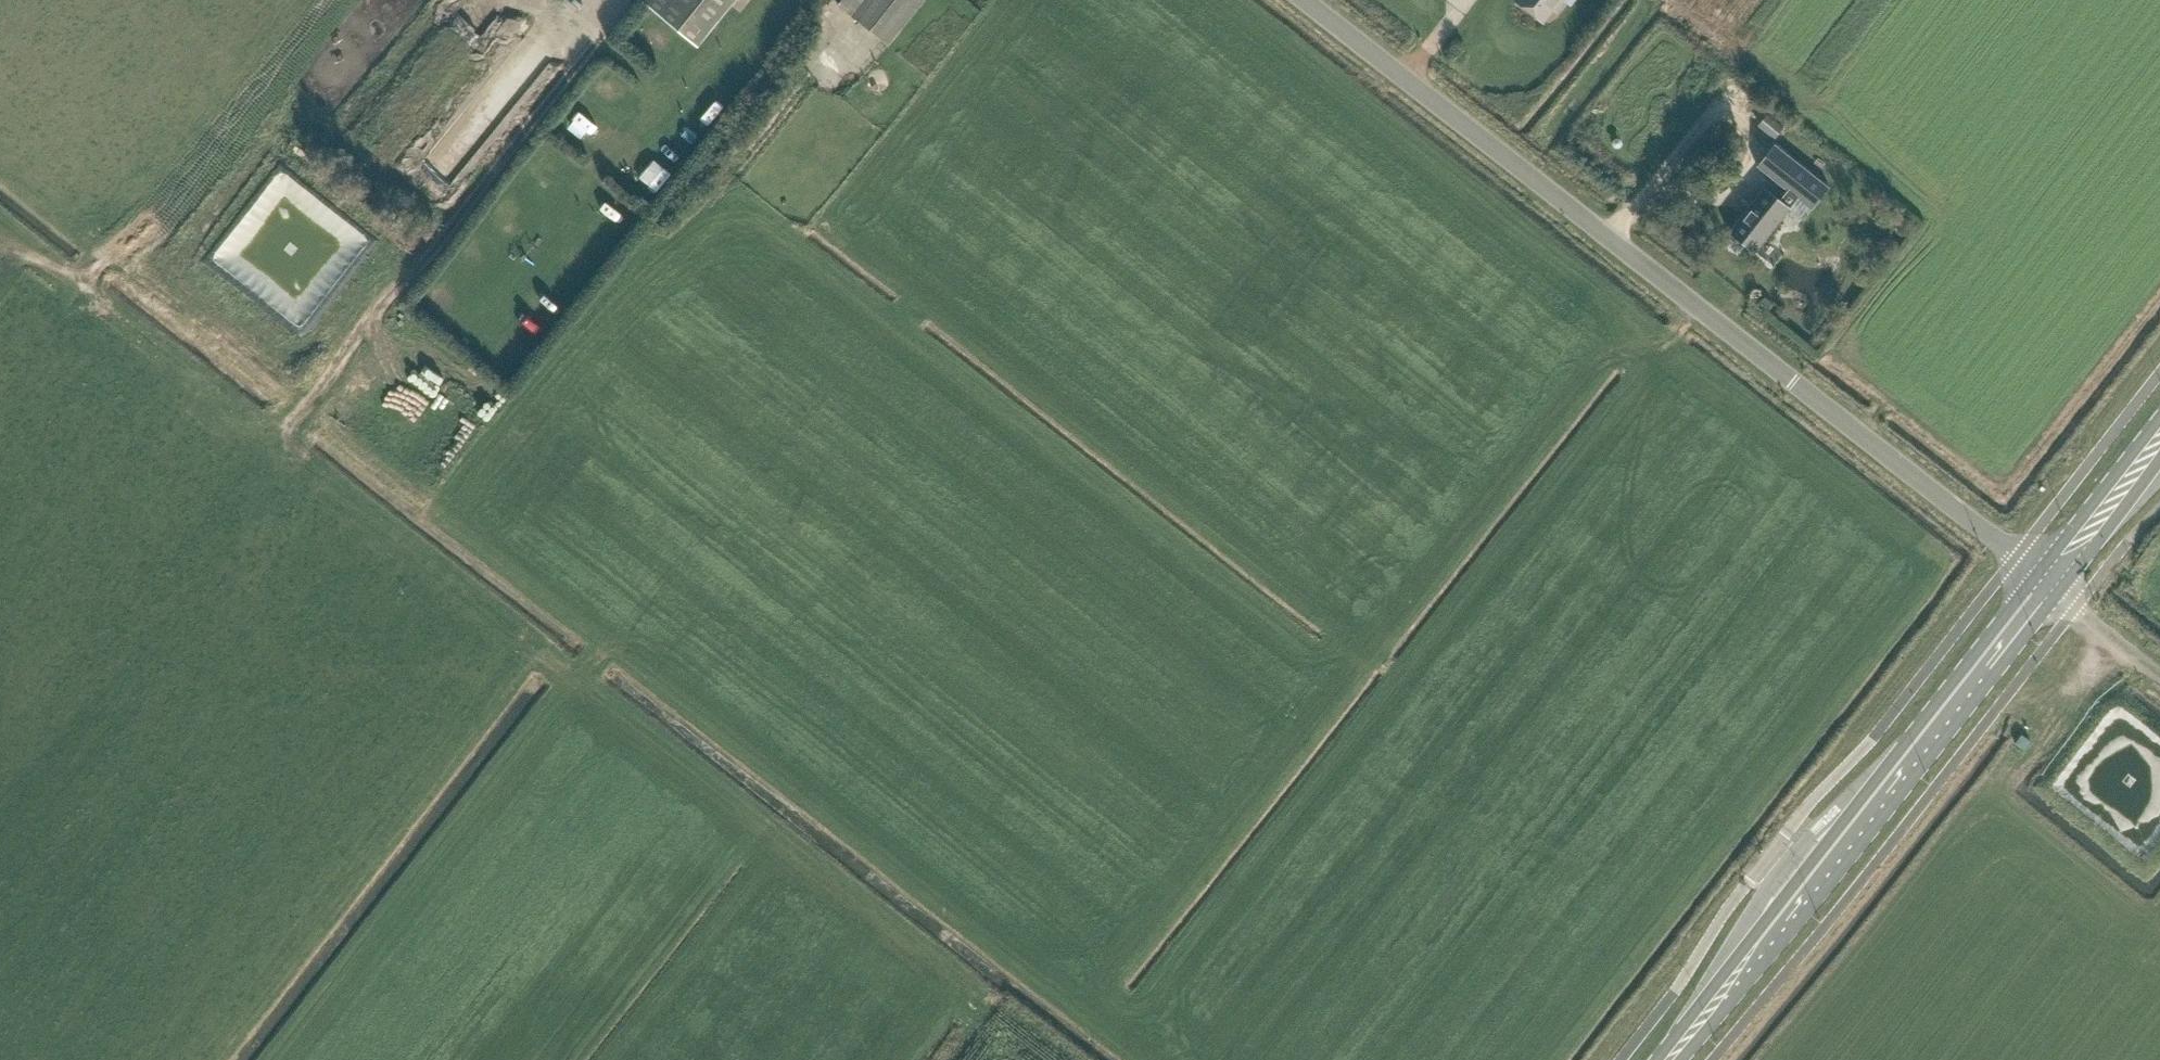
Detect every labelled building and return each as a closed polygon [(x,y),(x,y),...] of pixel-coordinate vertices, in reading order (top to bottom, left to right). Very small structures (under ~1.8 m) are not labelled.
[(645,2),(698,46),(736,0),(646,0),(645,2)] [(839,5),(890,45),(926,0),(843,0),(839,5)] [(1541,19),(1551,6),(1556,10),(1563,0),(1519,0),(1541,19)] [(1734,83),(1724,94),(1732,102),(1742,90),(1734,83)] [(1766,114),(1758,124),(1776,137),(1784,127),(1766,114)] [(1764,186),(1728,231),(1755,253),(1798,199),(1812,210),(1830,187),(1775,143),(1757,166),(1787,190),(1780,199),(1764,186)] [(1734,157),(1738,150),(1730,144),(1725,151),(1734,157)]
